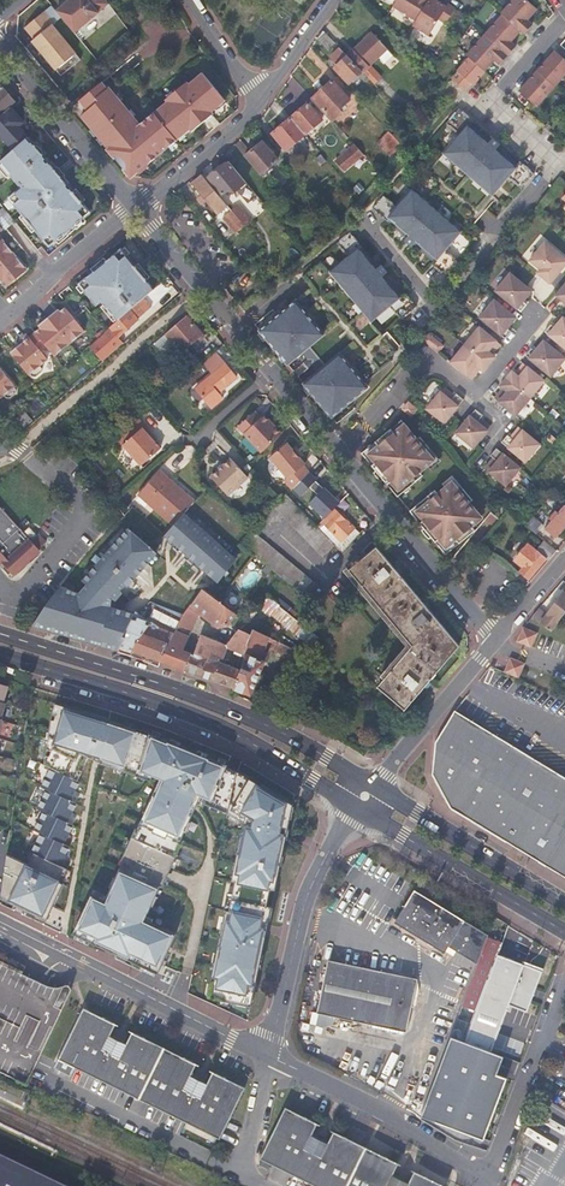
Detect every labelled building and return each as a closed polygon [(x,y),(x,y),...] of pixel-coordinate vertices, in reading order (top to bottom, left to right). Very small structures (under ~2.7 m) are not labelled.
[(107,0),(68,0),(56,10),(74,32),(98,12),(98,11),(108,2),(107,0)] [(415,19),(412,25),(428,35),(438,18),(445,23),(454,8),(447,3),(445,6),(436,0),(395,0),(392,5),(415,19)] [(466,55),(468,57),(456,70),(457,71),(451,78),(464,89),(470,82),(472,85),(484,71),(483,70),(493,59),(498,64),(507,55),(515,46),(510,41),(519,30),(523,34),(531,24),(526,20),(536,9),(526,0),(512,0),(500,13),(502,14),(466,55)] [(53,25),(55,23),(45,11),(25,27),(35,38),(32,40),(61,76),(80,59),(53,25)] [(322,29),(315,39),(325,50),(334,42),(322,29)] [(378,55),(386,47),(372,31),(354,48),(354,49),(347,56),(356,65),(361,70),(369,63),(378,55)] [(357,74),(362,78),(365,75),(361,70),(356,65),(347,56),(339,47),(330,55),(338,63),(337,64),(341,68),(338,71),(348,82),(357,74)] [(392,54),(386,47),(378,55),(384,62),(392,54)] [(518,91),(535,107),(564,73),(564,60),(554,50),(518,91)] [(367,77),(380,90),(387,83),(375,70),(367,77)] [(418,76),(426,85),(433,78),(425,70),(418,76)] [(96,87),(153,157),(189,128),(190,130),(205,117),(201,112),(206,107),(209,110),(223,99),(200,72),(184,86),(182,83),(163,100),(165,102),(139,124),(109,88),(106,91),(100,84),(96,87)] [(313,97),(333,119),(343,110),(341,108),(349,100),(331,80),(313,97)] [(14,102),(1,87),(0,88),(0,114),(14,102)] [(89,111),(82,117),(99,137),(103,133),(123,157),(119,160),(130,174),(137,169),(146,161),(147,163),(153,157),(96,87),(80,100),(89,111)] [(20,109),(15,103),(10,108),(14,113),(20,109)] [(307,103),(290,117),(304,133),(321,120),(307,103)] [(201,112),(205,117),(211,113),(209,110),(206,107),(201,112)] [(458,134),(443,153),(491,195),(507,176),(521,188),(533,174),(518,161),(514,166),(495,150),(499,144),(492,138),(487,143),(468,126),(473,121),(458,108),(445,123),(458,134)] [(304,133),(290,117),(272,132),(286,148),(304,133)] [(28,136),(33,132),(27,126),(14,137),(20,144),(28,136)] [(103,133),(99,137),(119,160),(123,157),(103,133)] [(393,156),(398,151),(401,142),(392,133),(382,144),(393,156)] [(68,184),(28,136),(20,144),(0,161),(22,187),(10,197),(28,220),(68,184)] [(251,151),(241,138),(235,144),(261,175),(277,161),(261,143),(251,151)] [(321,154),(326,160),(338,150),(333,143),(321,154)] [(346,170),(365,153),(356,143),(337,159),(346,170)] [(214,161),(224,153),(219,149),(210,157),(214,161)] [(322,171),(330,164),(326,160),(321,154),(318,150),(310,157),(322,171)] [(224,154),(224,153),(214,161),(219,167),(229,159),(224,154)] [(229,159),(219,167),(208,176),(222,193),(230,188),(233,192),(247,181),(229,159)] [(146,161),(137,169),(140,172),(149,165),(147,163),(146,161)] [(217,213),(227,205),(202,175),(192,183),(202,195),(197,198),(203,204),(207,201),(217,213)] [(348,185),(355,194),(360,190),(352,181),(348,185)] [(85,204),(68,184),(28,220),(45,240),(85,204)] [(275,191),(283,201),(288,197),(280,187),(275,191)] [(396,207),(383,195),(372,208),(385,219),(386,220),(389,218),(408,234),(404,240),(411,246),(416,241),(435,258),(430,263),(445,276),(457,261),(444,250),(460,231),(412,189),(396,207)] [(91,212),(85,204),(45,240),(51,247),(76,225),(91,212)] [(237,231),(244,225),(232,211),(224,216),(237,231)] [(330,271),(371,321),(390,305),(401,319),(416,307),(403,292),(398,296),(381,276),(387,272),(380,264),(375,269),(357,247),(360,245),(349,232),(336,242),(347,256),(330,271)] [(542,273),(539,276),(546,282),(564,260),(540,241),(525,259),(535,268),(542,273)] [(5,242),(0,246),(0,268),(15,255),(5,242)] [(97,303),(138,268),(122,249),(81,284),(97,303)] [(15,255),(0,268),(0,280),(1,281),(21,262),(15,255)] [(231,271),(231,261),(208,261),(208,271),(231,271)] [(28,270),(21,262),(1,281),(3,283),(7,288),(28,270)] [(155,289),(138,268),(97,303),(98,305),(103,300),(119,320),(130,311),(152,292),(155,289)] [(533,271),(539,276),(542,273),(535,268),(533,271)] [(492,291),(514,308),(517,311),(523,304),(518,300),(520,297),(522,299),(528,290),(506,273),(492,291)] [(564,298),(564,277),(551,293),(558,299),(562,296),(564,298)] [(76,314),(85,306),(76,294),(66,302),(76,314)] [(476,317),(498,335),(501,338),(507,330),(504,327),(502,325),(504,322),(507,325),(513,317),(509,314),(491,299),(476,317)] [(303,383),(332,417),(367,387),(295,300),(259,330),(287,364),(301,352),(309,346),(325,365),(317,371),(303,383)] [(62,332),(77,320),(66,307),(61,311),(58,314),(56,312),(50,318),(62,332)] [(198,313),(194,308),(186,315),(154,343),(170,361),(202,333),(191,320),(198,313)] [(130,311),(119,320),(85,350),(98,365),(120,346),(115,340),(138,320),(130,311)] [(547,323),(541,330),(545,333),(564,350),(564,320),(560,316),(554,324),(556,326),(554,329),(547,323)] [(47,345),(62,332),(50,318),(43,323),(45,325),(41,328),(36,332),(47,345)] [(86,331),(77,320),(62,332),(71,343),(86,331)] [(476,326),(462,343),(487,363),(492,357),(486,353),(489,350),(491,351),(496,346),(498,343),(494,340),(476,326)] [(23,365),(47,345),(36,332),(31,337),(27,334),(21,340),(24,343),(13,353),(23,365)] [(71,343),(62,332),(47,345),(48,347),(56,356),(71,343)] [(435,351),(439,345),(427,335),(422,341),(435,351)] [(522,354),(526,357),(548,375),(563,358),(541,340),(535,348),(537,350),(534,352),(528,347),(522,354)] [(462,343),(447,361),(455,368),(468,379),(474,372),(473,370),(476,367),(481,371),(487,363),(462,343)] [(48,347),(47,345),(23,365),(30,375),(32,374),(34,376),(38,377),(43,373),(43,368),(42,366),(49,360),(42,352),(48,347)] [(325,365),(309,346),(301,352),(307,359),(302,363),(307,368),(312,364),(317,371),(325,365)] [(218,393),(237,378),(226,363),(195,387),(212,408),(223,399),(218,393)] [(503,377),(528,397),(542,380),(521,363),(515,370),(517,372),(514,375),(509,370),(503,377)] [(9,377),(0,367),(0,385),(9,377)] [(173,388),(184,379),(178,372),(167,381),(173,388)] [(0,385),(0,400),(5,396),(8,398),(12,398),(17,394),(17,390),(16,387),(17,386),(9,377),(0,385)] [(513,416),(513,415),(528,397),(503,377),(498,385),(503,389),(501,392),(499,391),(493,398),(500,405),(513,416)] [(462,399),(453,393),(449,399),(446,396),(448,394),(441,389),(423,410),(441,425),(459,402),(462,399)] [(405,404),(401,409),(409,415),(413,410),(405,404)] [(473,408),(470,412),(453,434),(471,448),(474,444),(488,426),(481,420),(479,422),(475,419),(480,414),(473,408)] [(24,426),(31,420),(24,411),(16,418),(24,426)] [(238,427),(261,452),(281,433),(274,426),(270,422),(264,415),(261,418),(255,412),(238,427)] [(132,424),(126,430),(131,437),(141,429),(135,422),(132,424)] [(141,429),(131,437),(123,444),(141,465),(160,448),(154,440),(150,436),(152,433),(145,425),(141,429)] [(393,485),(390,487),(398,497),(423,475),(421,472),(435,460),(427,451),(426,452),(411,434),(409,435),(401,426),(394,432),(391,429),(374,443),(377,446),(368,455),(379,468),(381,469),(384,468),(386,467),(389,471),(385,475),(393,485)] [(499,441),(506,447),(524,461),(537,444),(516,427),(510,433),(513,436),(510,439),(505,434),(499,441)] [(284,479),(292,489),(309,472),(304,465),(305,464),(299,457),(301,455),(295,448),(293,449),(287,442),(270,456),(287,477),(284,479)] [(494,448),(488,455),(494,460),(491,462),(489,460),(483,468),(505,485),(519,467),(501,453),(494,448)] [(368,455),(365,457),(390,487),(393,485),(385,475),(389,471),(386,467),(384,468),(381,469),(379,468),(368,455)] [(211,478),(229,496),(248,477),(231,459),(211,478)] [(318,463),(312,470),(321,477),(327,470),(318,463)] [(139,496),(176,525),(187,513),(197,502),(161,471),(139,496)] [(317,480),(309,472),(292,489),(300,496),(317,480)] [(437,538),(446,549),(456,541),(458,544),(475,530),(472,527),(480,520),(472,510),(474,509),(459,491),(460,490),(453,481),(438,493),(435,490),(410,511),(418,521),(421,518),(429,528),(433,524),(436,528),(435,530),(435,533),(436,535),(437,538)] [(308,504),(324,520),(336,508),(341,503),(324,487),(308,504)] [(286,494),(285,493),(281,498),(274,506),(279,511),(291,499),(286,494)] [(295,502),(291,499),(279,511),(285,516),(297,505),(295,502)] [(303,510),(297,505),(285,516),(290,522),(303,510)] [(564,522),(564,507),(562,505),(545,526),(554,534),(564,522)] [(353,525),(336,508),(324,520),(323,521),(334,532),(341,525),(347,530),(353,525)] [(296,528),(308,516),(303,510),(290,522),(296,528)] [(16,527),(2,512),(0,513),(0,536),(2,538),(16,527)] [(187,513),(176,525),(166,537),(220,584),(241,560),(187,513)] [(525,524),(535,533),(543,524),(532,515),(525,524)] [(314,522),(311,519),(308,516),(296,528),(301,534),(314,522)] [(418,521),(443,551),(446,549),(437,538),(436,535),(435,533),(435,530),(436,528),(433,524),(429,528),(421,518),(418,521)] [(301,534),(307,539),(319,527),(318,526),(314,522),(301,534)] [(18,530),(16,527),(2,538),(0,540),(0,546),(18,530)] [(307,539),(312,544),(324,532),(319,527),(307,539)] [(160,556),(128,529),(82,581),(87,586),(80,594),(61,587),(33,625),(122,652),(127,641),(135,622),(137,615),(114,609),(114,602),(118,604),(160,556)] [(41,548),(34,540),(30,543),(18,530),(0,546),(0,560),(4,563),(2,565),(12,576),(21,567),(39,552),(38,551),(41,548)] [(256,534),(253,531),(242,544),(248,549),(258,535),(256,534)] [(312,544),(317,550),(330,538),(324,532),(312,544)] [(258,535),(248,549),(254,554),(265,540),(258,535)] [(34,540),(41,548),(46,544),(38,536),(34,540)] [(323,555),(335,544),(330,538),(317,550),(323,555)] [(265,540),(254,554),(257,557),(260,559),(271,545),(265,540)] [(548,559),(556,550),(544,540),(534,551),(526,544),(514,559),(522,566),(518,571),(529,579),(547,557),(548,559)] [(368,555),(377,547),(373,542),(363,549),(368,555)] [(277,550),(271,545),(260,559),(266,564),(277,550)] [(377,686),(405,709),(459,646),(377,547),(368,555),(350,570),(412,646),(377,686)] [(284,555),(277,550),(266,564),(273,569),(284,555)] [(279,574),(290,560),(284,555),(273,569),(279,574)] [(285,579),(296,565),(290,560),(279,574),(285,579)] [(291,584),(302,570),(296,565),(285,579),(291,584)] [(297,588),(308,574),(302,570),(291,584),(297,588)] [(304,594),(315,579),(308,574),(297,588),(304,594)] [(304,594),(310,598),(321,584),(315,579),(304,594)] [(205,589),(192,605),(219,626),(229,625),(238,614),(221,601),(205,589)] [(558,622),(564,613),(564,590),(547,614),(540,608),(533,616),(552,631),(558,622)] [(261,606),(315,647),(322,638),(302,623),(269,597),(261,606)] [(176,627),(201,637),(202,635),(191,631),(195,619),(184,615),(176,627)] [(233,636),(246,622),(242,618),(229,633),(233,636)] [(158,662),(159,660),(165,644),(166,644),(173,633),(167,631),(168,629),(152,620),(150,623),(140,619),(138,623),(135,622),(127,641),(122,652),(140,658),(157,664),(158,662)] [(248,623),(246,622),(233,636),(235,638),(240,632),(248,623)] [(159,660),(183,669),(191,652),(194,653),(201,637),(176,627),(173,633),(166,644),(165,644),(159,660)] [(240,669),(233,687),(251,694),(264,660),(263,659),(265,653),(262,651),(264,644),(289,657),(293,649),(253,627),(252,631),(244,650),(247,651),(240,669)] [(537,633),(523,627),(517,641),(531,647),(537,633)] [(215,640),(226,644),(233,636),(229,633),(227,631),(222,631),(218,636),(215,640)] [(244,650),(252,631),(240,632),(235,638),(233,636),(226,644),(244,650)] [(183,669),(232,687),(233,687),(240,669),(219,662),(226,644),(215,640),(208,637),(202,635),(201,637),(194,653),(191,652),(183,669)] [(510,658),(505,671),(519,677),(525,663),(510,658)] [(8,703),(5,702),(10,686),(0,683),(0,739),(6,720),(3,719),(8,703)] [(45,921),(63,883),(61,882),(67,869),(60,865),(70,845),(64,842),(73,825),(68,822),(77,803),(70,800),(79,781),(89,758),(97,761),(121,769),(134,730),(51,702),(42,764),(48,768),(38,786),(44,789),(34,807),(41,811),(31,830),(36,833),(27,851),(31,852),(25,862),(3,853),(0,873),(0,898),(45,921)] [(450,807),(564,877),(564,777),(455,709),(435,741),(432,773),(450,807)] [(225,766),(151,736),(140,770),(162,780),(145,820),(178,838),(199,795),(211,801),(225,766)] [(294,805),(249,780),(230,813),(246,822),(234,882),(275,890),(294,805)] [(159,888),(121,870),(106,903),(94,897),(78,931),(156,967),(171,934),(143,922),(159,888)] [(443,951),(446,952),(447,950),(450,945),(478,962),(485,945),(488,936),(489,934),(468,921),(465,919),(463,918),(417,891),(415,889),(413,892),(397,920),(395,922),(398,924),(443,951)] [(268,919),(227,911),(212,986),(253,995),(268,919)] [(478,962),(450,1034),(463,1039),(465,1033),(501,941),(488,936),(485,945),(478,962)] [(407,1031),(419,978),(329,959),(317,1011),(407,1031)] [(28,1084),(70,995),(0,961),(0,1070),(28,1084)] [(138,1099),(163,1047),(132,1032),(126,1043),(109,1035),(115,1024),(83,1008),(57,1059),(138,1099)] [(450,1034),(447,1042),(500,1064),(503,1055),(463,1039),(450,1034)] [(447,1042),(422,1108),(438,1118),(437,1120),(481,1138),(507,1076),(496,1072),(500,1064),(447,1042)] [(195,1063),(163,1047),(138,1099),(219,1139),(244,1087),(212,1072),(206,1083),(190,1075),(195,1063)] [(271,1164),(315,1185),(443,1185),(444,1185),(413,1170),(407,1182),(390,1174),(396,1162),(332,1130),(326,1142),(309,1134),(315,1122),(284,1107),(259,1158),(261,1159),(271,1164)] [(422,1108),(418,1117),(434,1127),(437,1120),(438,1118),(422,1108)] [(437,1120),(434,1127),(453,1139),(485,1149),(488,1141),(481,1139),(481,1138),(437,1120)] [(0,1155),(0,1185),(65,1185),(0,1155)] [(268,1170),(271,1164),(261,1159),(258,1165),(268,1170)]
